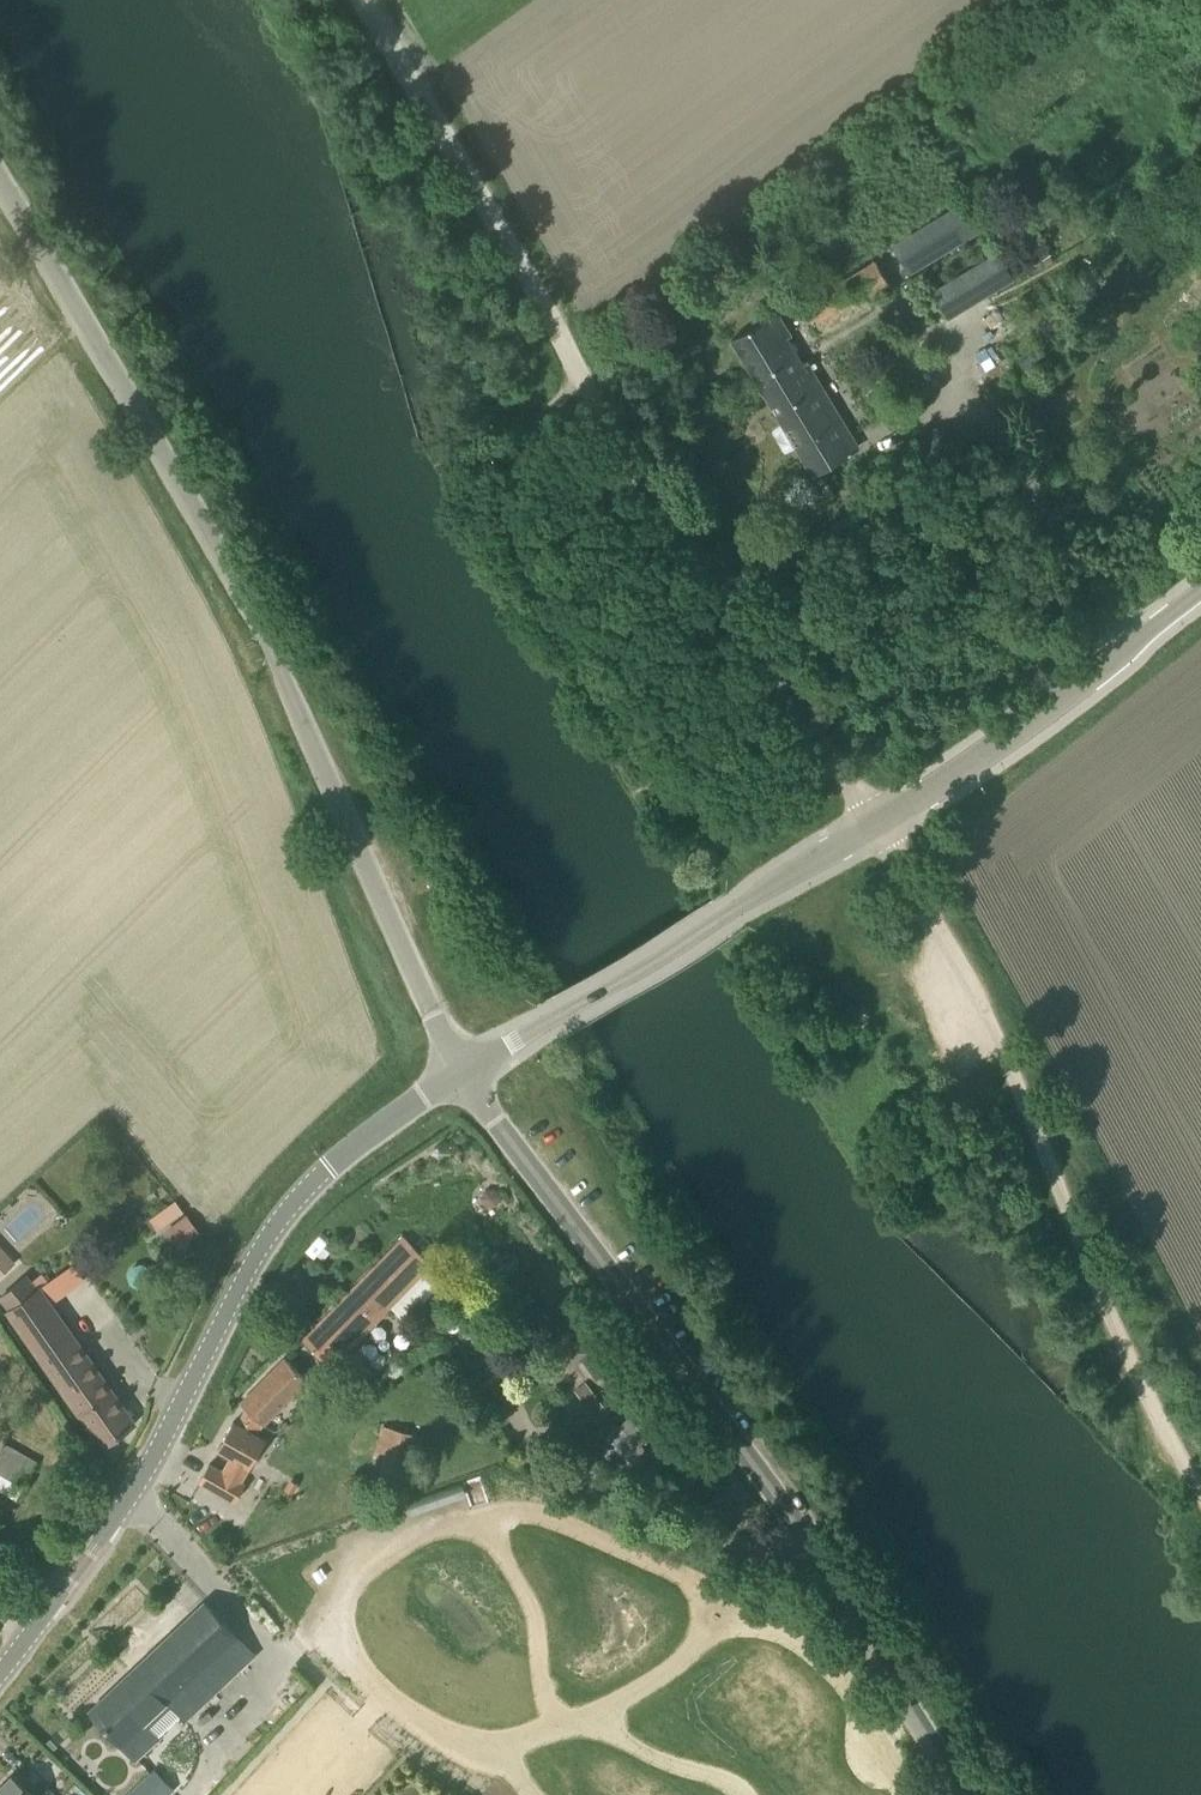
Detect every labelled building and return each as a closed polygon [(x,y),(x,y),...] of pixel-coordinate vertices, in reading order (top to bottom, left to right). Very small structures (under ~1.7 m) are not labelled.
[(1022,200),(1003,212),(1025,247),(1044,235),(1022,200)] [(961,202),(893,242),(910,272),(978,232),(961,202)] [(930,289),(943,310),(947,318),(1015,278),(998,249),(930,289)] [(819,320),(854,298),(857,303),(890,282),(875,258),(806,300),(819,320)] [(786,325),(777,311),(732,338),(764,392),(801,369),(777,330),(786,325)] [(851,452),(801,369),(764,392),(786,428),(782,430),(791,446),(795,443),(814,474),(851,452)] [(497,1205),(500,1196),(495,1189),(485,1190),(482,1199),(487,1206),(497,1205)] [(187,1213),(165,1231),(179,1248),(201,1231),(187,1213)] [(318,1234),(308,1252),(324,1260),(333,1242),(318,1234)] [(330,1367),(415,1280),(432,1263),(405,1236),(303,1340),(330,1367)] [(103,1446),(136,1423),(27,1270),(0,1289),(0,1299),(103,1446)] [(241,1402),(247,1408),(263,1424),(308,1379),(286,1357),(241,1402)] [(598,1423),(611,1412),(585,1381),(574,1390),(582,1400),(580,1402),(598,1423)] [(602,1394),(614,1413),(633,1402),(622,1382),(602,1394)] [(263,1424),(247,1408),(238,1423),(234,1421),(218,1448),(232,1455),(223,1471),(209,1463),(199,1480),(232,1499),(266,1439),(257,1434),(263,1424)] [(621,1421),(606,1435),(622,1453),(637,1439),(622,1422),(621,1421)] [(383,1425),(375,1453),(415,1464),(423,1436),(383,1425)] [(0,1450),(0,1469),(24,1483),(37,1462),(4,1443),(0,1450)] [(91,1709),(136,1757),(170,1725),(174,1730),(255,1653),(205,1601),(91,1709)] [(128,1794),(165,1794),(172,1788),(155,1770),(128,1794)] [(12,1774),(0,1787),(0,1794),(33,1794),(12,1774)]
